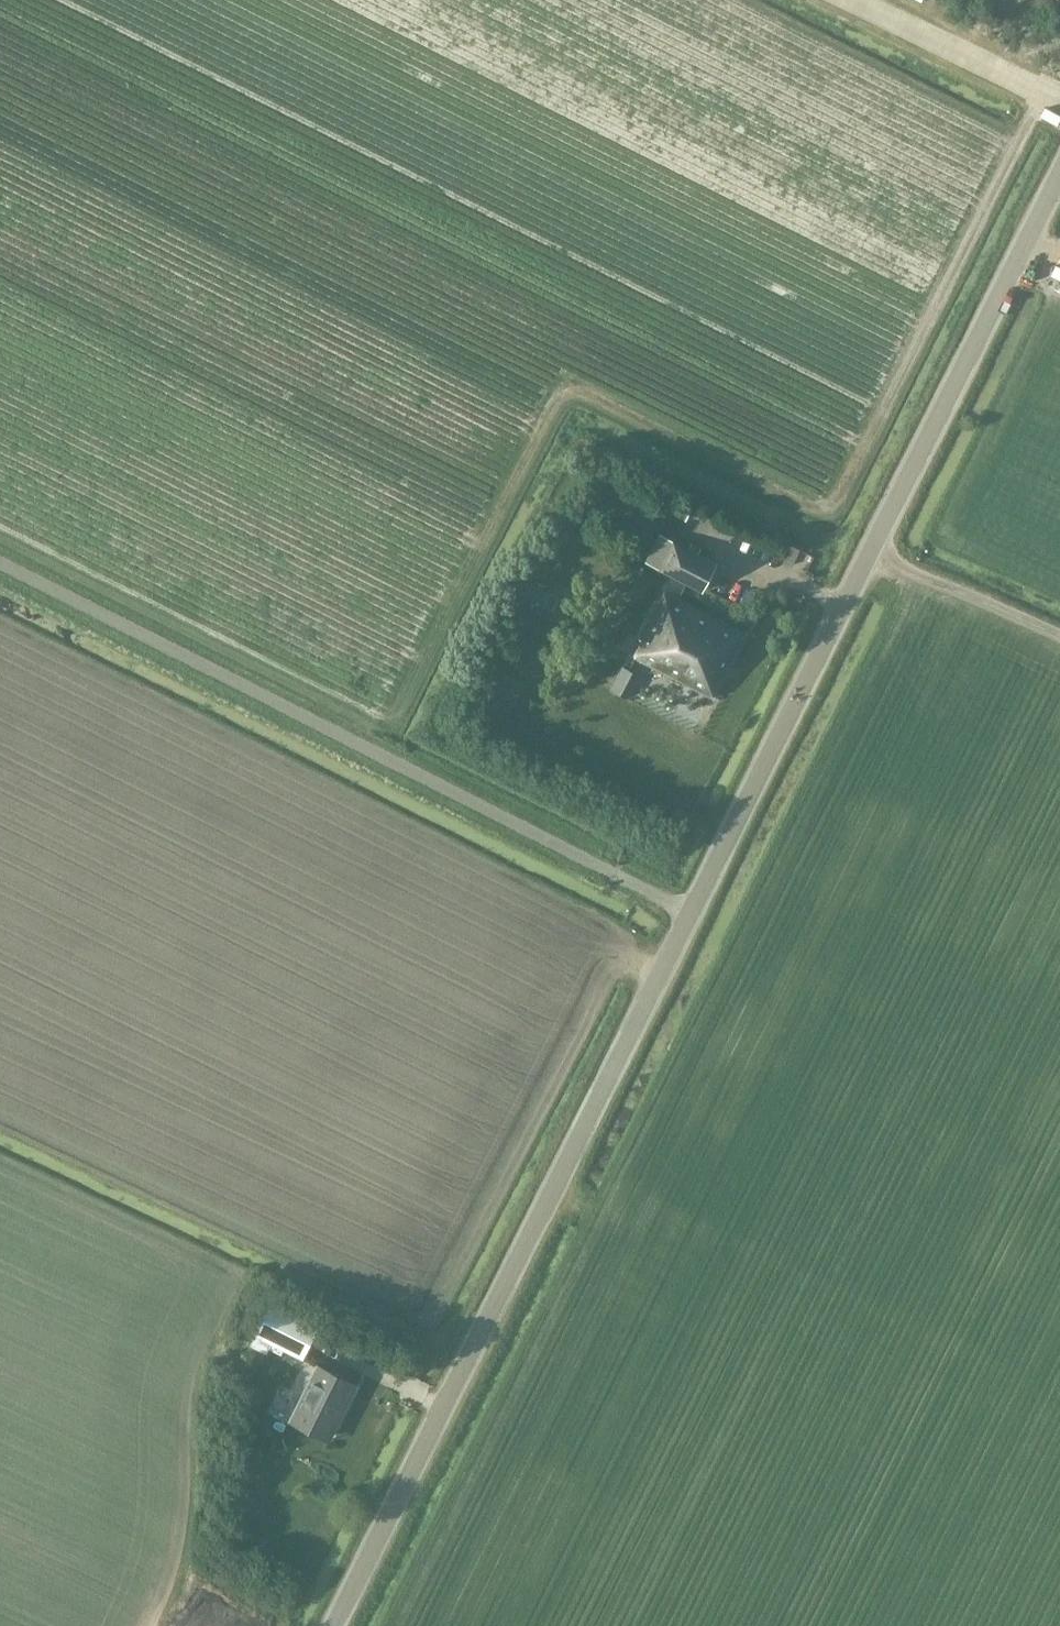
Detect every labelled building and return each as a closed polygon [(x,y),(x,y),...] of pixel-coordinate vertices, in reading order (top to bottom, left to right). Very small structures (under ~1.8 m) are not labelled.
[(715,564),(672,541),(658,569),(701,592),(715,564)] [(642,640),(634,656),(712,697),(744,634),(662,591),(638,636),(642,640)] [(268,1301),(252,1335),(302,1360),(318,1326),(268,1301)] [(316,1365),(288,1420),(324,1439),(344,1398),(348,1400),(356,1384),(316,1365)]
